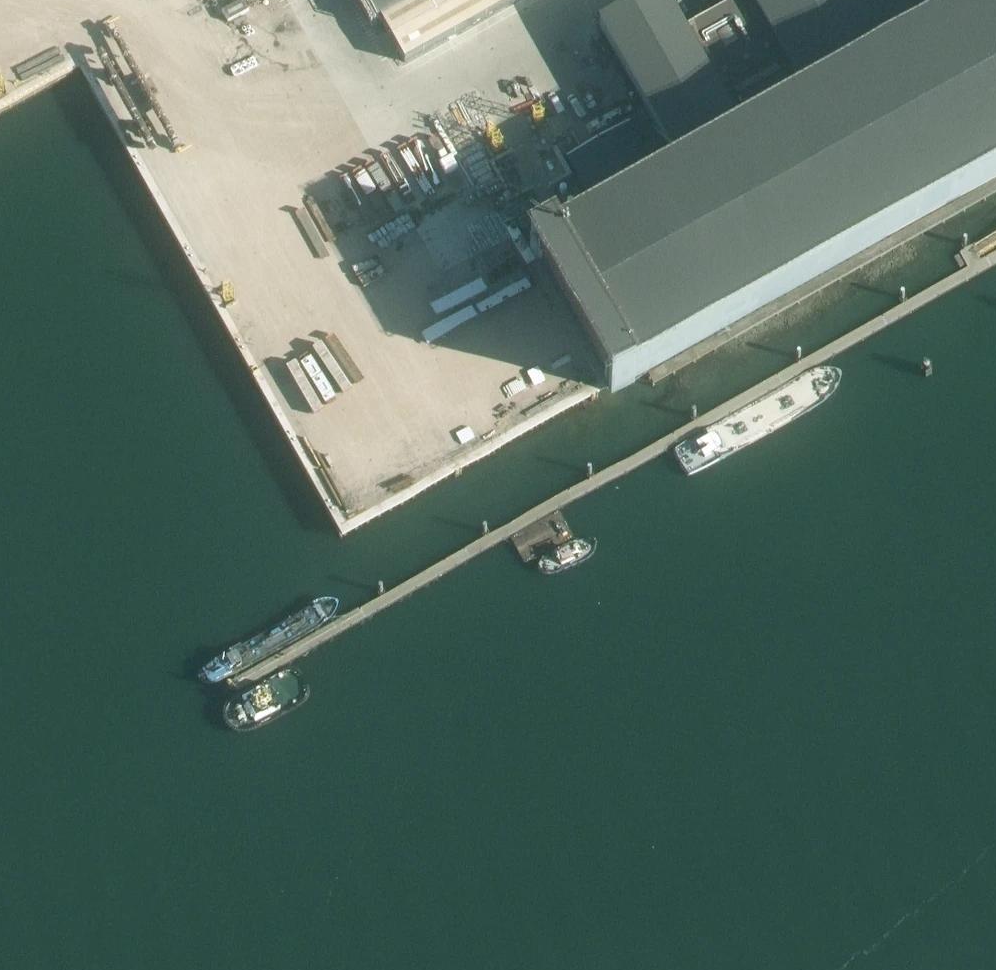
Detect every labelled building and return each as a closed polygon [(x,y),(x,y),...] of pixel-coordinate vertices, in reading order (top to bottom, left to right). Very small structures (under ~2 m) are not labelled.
[(376,21),(380,19),(413,0),(365,0),(376,21)] [(380,19),(403,61),(511,0),(413,0),(380,19)] [(531,252),(533,256),(536,262),(537,264),(595,368),(606,388),(611,396),(633,384),(631,380),(995,177),(995,0),(743,0),(726,9),(721,0),(719,0),(699,11),(704,22),(683,34),(665,0),(646,0),(598,27),(680,172),(554,243),(552,240),(548,243),(531,252)] [(661,180),(578,32),(515,68),(597,215),(661,180)] [(325,66),(332,61),(319,41),(312,45),(325,66)]
